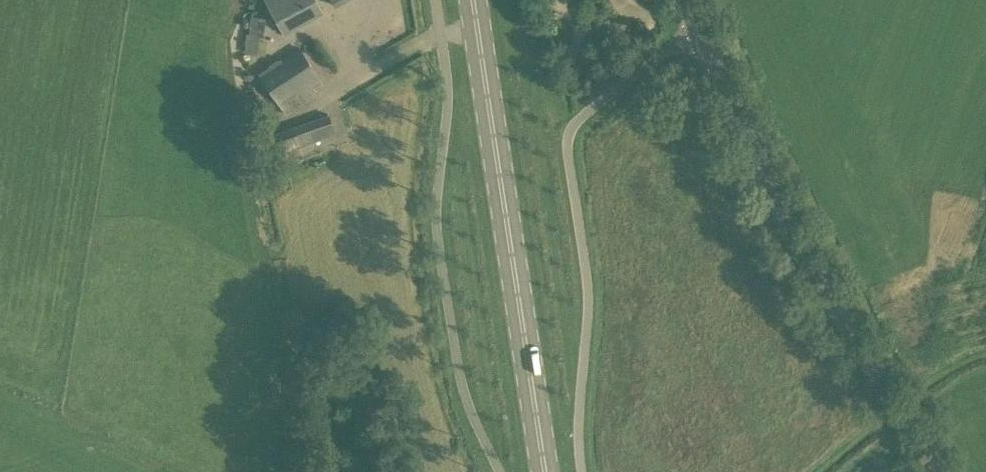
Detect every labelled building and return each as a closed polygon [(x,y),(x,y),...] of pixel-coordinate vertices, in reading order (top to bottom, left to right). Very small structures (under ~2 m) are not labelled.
[(323,10),(318,0),(265,0),(282,32),(323,10)] [(264,34),(265,16),(250,14),(248,30),(246,30),(243,50),(257,52),(260,34),(264,34)] [(260,71),(279,100),(290,93),(292,96),(320,77),(299,45),(260,71)] [(301,144),(294,124),(281,129),(288,148),(301,144)]
